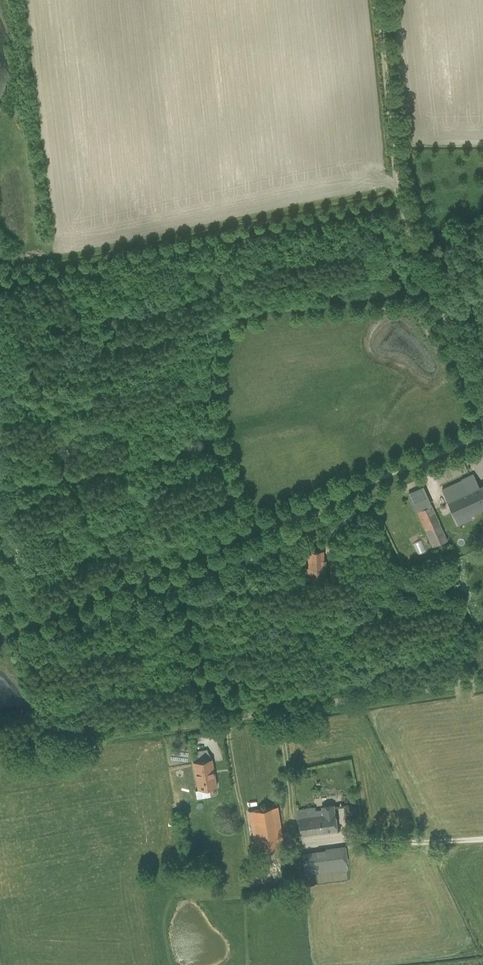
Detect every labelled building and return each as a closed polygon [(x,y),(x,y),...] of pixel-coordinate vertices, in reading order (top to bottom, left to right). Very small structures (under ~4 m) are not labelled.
[(441,488),(458,523),(472,517),(471,515),(482,509),(482,507),(481,502),(482,501),(482,485),(475,489),(469,476),(460,480),(441,488)] [(401,491),(410,510),(426,502),(417,483),(401,491)] [(431,505),(416,512),(433,547),(447,540),(431,505)] [(193,761),(198,789),(216,786),(212,758),(193,761)] [(284,847),(278,806),(260,809),(258,799),(256,800),(254,785),(242,787),(244,797),(244,801),(251,799),(252,809),(250,810),(255,843),(251,844),(252,852),(257,851),(274,848),(284,847)] [(296,810),(300,834),(337,829),(334,813),(333,805),(321,806),(321,809),(315,809),(315,807),(296,810)] [(318,852),(303,854),(305,873),(347,868),(344,848),(324,851),(324,854),(318,855),(318,852)]
